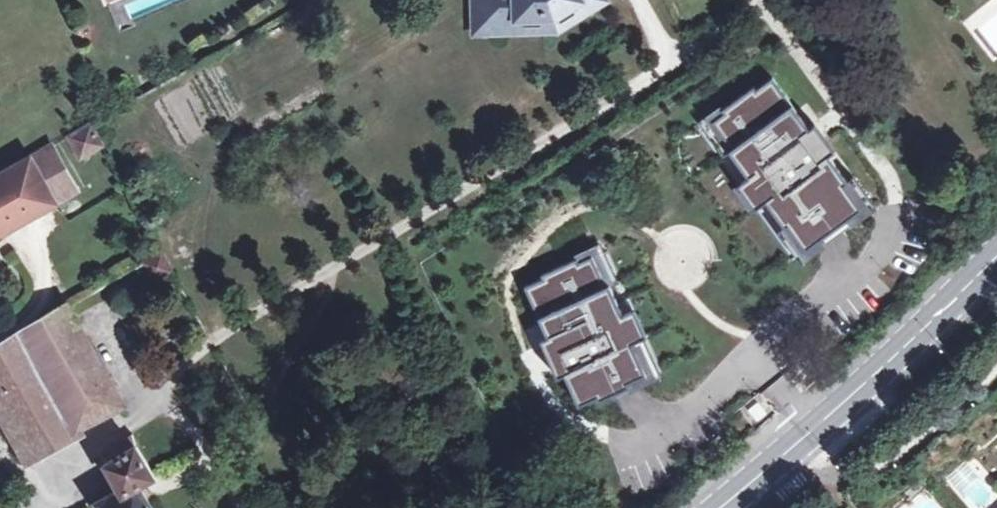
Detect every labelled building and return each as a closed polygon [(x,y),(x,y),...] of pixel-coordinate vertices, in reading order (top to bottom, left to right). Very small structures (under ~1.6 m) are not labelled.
[(474,31),(483,31),(482,0),(473,0),(474,31)] [(483,31),(556,29),(602,0),(482,0),(483,31)] [(754,85),(696,126),(789,260),(860,209),(843,185),(847,182),(827,154),(824,156),(816,146),(819,143),(773,76),(756,88),(754,85)] [(88,123),(65,136),(78,158),(100,145),(88,123)] [(827,154),(819,143),(816,146),(824,156),(827,154)] [(50,144),(29,156),(42,180),(54,202),(76,190),(50,144)] [(18,222),(6,202),(42,180),(29,156),(0,173),(0,232),(18,222)] [(42,180),(6,202),(18,222),(54,202),(42,180)] [(536,280),(517,288),(541,340),(545,338),(560,372),(556,374),(571,407),(654,368),(599,246),(534,276),(536,280)] [(66,304),(0,343),(0,418),(24,458),(121,401),(66,304)] [(550,377),(556,374),(560,372),(545,338),(541,340),(535,343),(550,377)] [(754,404),(746,410),(754,420),(762,414),(754,404)] [(137,485),(153,476),(133,445),(132,436),(100,455),(120,491),(96,505),(98,507),(151,507),(137,485)] [(921,491),(915,484),(899,498),(905,505),(921,491)]
